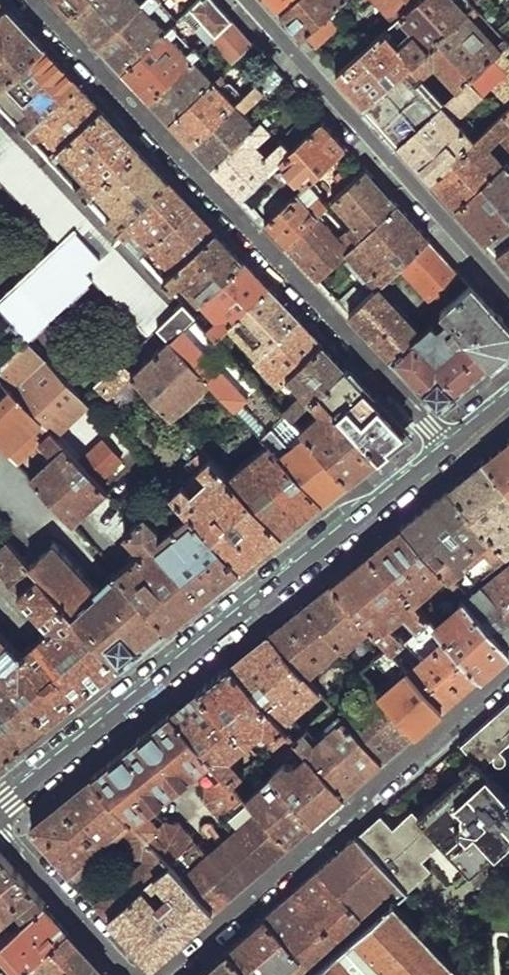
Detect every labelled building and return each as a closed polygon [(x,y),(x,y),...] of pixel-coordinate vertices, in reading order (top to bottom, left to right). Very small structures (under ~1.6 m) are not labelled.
[(9,7),(3,0),(0,0),(0,15),(9,7)] [(59,3),(70,15),(86,0),(56,0),(59,3)] [(144,0),(86,0),(70,15),(84,30),(98,44),(144,0)] [(124,72),(175,24),(178,20),(158,0),(144,0),(98,44),(111,58),(124,72)] [(215,0),(200,0),(185,14),(210,43),(214,39),(234,20),(221,7),(215,0)] [(282,13),(296,0),(270,0),(282,13)] [(282,13),(293,25),(304,37),(332,11),(344,0),(296,0),(282,13)] [(337,73),(352,90),(366,105),(406,69),(428,48),(466,14),(467,13),(456,0),(417,0),(394,21),(364,48),(337,73)] [(394,21),(417,0),(374,0),(394,21)] [(47,47),(28,27),(9,7),(0,15),(0,90),(47,47)] [(304,37),(313,47),(332,30),(334,23),(332,21),(336,16),(332,11),(304,37)] [(466,14),(428,48),(461,85),(468,79),(480,68),(499,50),(466,14)] [(244,32),(234,20),(214,39),(235,61),(254,43),(244,32)] [(150,100),(201,52),(197,48),(192,48),(178,32),(179,28),(175,24),(124,72),(137,86),(150,100)] [(480,68),(508,101),(508,43),(508,42),(499,50),(480,68)] [(337,73),(364,48),(360,45),(357,48),(353,45),(349,45),(328,63),(337,73)] [(26,133),(81,84),(64,65),(47,47),(0,90),(0,105),(2,107),(15,96),(31,113),(18,125),(26,133)] [(171,122),(214,82),(202,68),(206,59),(201,52),(150,100),(161,111),(171,122)] [(213,167),(265,118),(261,113),(252,122),(243,111),(264,91),(268,94),(286,78),(275,66),(243,96),(191,143),(202,155),(213,167)] [(406,69),(366,105),(383,124),(399,142),(439,105),(406,69)] [(191,143),(243,96),(229,82),(227,84),(222,81),(225,77),(222,74),(214,82),(171,122),(182,133),(191,143)] [(439,105),(399,142),(416,160),(432,178),(475,138),(455,117),(480,93),(468,79),(461,85),(439,105)] [(26,133),(31,138),(40,130),(61,151),(106,109),(94,97),(81,84),(26,133)] [(60,241),(0,300),(0,307),(29,340),(96,278),(150,335),(160,325),(185,301),(175,291),(164,279),(141,255),(138,252),(126,239),(117,230),(109,222),(88,200),(78,189),(31,138),(26,133),(18,125),(2,107),(0,105),(0,177),(60,241)] [(495,120),(508,134),(508,107),(495,120)] [(78,189),(88,200),(101,187),(143,149),(124,130),(106,109),(61,151),(57,155),(61,159),(69,152),(93,177),(78,189)] [(282,160),(292,151),(283,141),(268,155),(257,144),(272,130),(267,124),(273,120),(268,115),(265,118),(213,167),(228,183),(242,198),(282,160)] [(292,151),(282,160),(300,181),(296,184),(301,190),(309,182),(346,146),(335,134),(324,120),(292,151)] [(475,138),(432,178),(444,192),(457,205),(502,164),(476,136),(475,138)] [(109,222),(117,230),(172,180),(157,165),(143,149),(101,187),(122,209),(109,222)] [(367,168),(356,157),(336,177),(346,188),(367,168)] [(457,205),(478,229),(498,251),(508,243),(508,157),(502,164),(457,205)] [(383,186),(367,168),(346,188),(335,199),(332,201),(353,225),(347,230),(357,241),(398,203),(383,186)] [(138,252),(141,255),(151,246),(196,206),(184,193),(172,180),(117,230),(126,239),(136,230),(148,243),(138,252)] [(332,201),(335,199),(329,194),(323,199),(309,182),(301,190),(289,202),(266,224),(277,235),(286,245),(319,214),(332,201)] [(266,224),(289,202),(278,191),(256,212),(266,224)] [(414,221),(398,203),(357,241),(347,251),(378,288),(400,266),(429,238),(414,221)] [(174,270),(218,229),(208,219),(196,206),(151,246),(174,270)] [(347,251),(357,241),(347,230),(340,237),(319,214),(286,245),(303,262),(318,279),(347,251)] [(188,304),(194,310),(203,302),(247,260),(234,246),(218,229),(174,270),(164,279),(175,291),(187,280),(200,294),(188,304)] [(429,238),(400,266),(431,299),(462,275),(429,238)] [(498,251),(508,263),(508,243),(498,251)] [(209,326),(218,336),(230,326),(271,286),(260,274),(247,260),(203,302),(218,318),(209,326)] [(338,301),(350,313),(369,296),(356,283),(338,301)] [(391,356),(407,374),(442,413),(480,382),(508,357),(508,325),(470,285),(418,331),(391,356)] [(271,286),(230,326),(256,348),(253,351),(258,357),(301,318),(286,302),(271,286)] [(391,356),(418,331),(378,288),(369,296),(350,313),(382,347),(391,356)] [(336,493),(351,481),(301,427),(292,417),(278,403),(218,336),(209,326),(194,310),(188,304),(185,301),(160,325),(172,338),(211,380),(267,441),(324,503),(336,493)] [(301,318),(258,357),(281,382),(288,375),(324,343),(313,330),(301,318)] [(172,338),(133,375),(134,376),(172,417),(211,380),(172,338)] [(58,436),(91,405),(82,396),(30,342),(0,370),(0,376),(53,431),(58,436)] [(278,403),(292,417),(311,399),(320,392),(347,366),(336,355),(324,343),(288,375),(298,385),(278,403)] [(120,362),(95,384),(109,399),(134,376),(133,375),(120,362)] [(320,392),(381,458),(393,448),(390,444),(406,430),(377,399),(347,366),(320,392)] [(18,463),(27,456),(53,431),(0,376),(0,443),(18,463)] [(365,470),(381,458),(320,392),(311,399),(320,409),(324,413),(310,426),(306,422),(301,427),(351,481),(365,470)] [(31,477),(73,522),(108,490),(99,480),(81,461),(58,436),(53,431),(27,456),(32,460),(45,448),(53,457),(31,477)] [(500,447),(483,461),(508,490),(508,440),(500,447)] [(302,520),(324,503),(267,441),(230,471),(287,532),(302,520)] [(81,461),(99,480),(119,461),(101,442),(81,461)] [(191,509),(193,508),(246,565),(265,550),(287,532),(230,471),(214,454),(201,465),(210,475),(195,488),(186,479),(173,492),(191,509)] [(507,554),(508,552),(508,490),(483,461),(465,476),(449,489),(507,554)] [(402,527),(445,575),(464,597),(508,647),(508,557),(507,554),(449,489),(425,509),(402,527)] [(109,494),(85,516),(102,535),(105,532),(127,513),(109,494)] [(159,525),(145,511),(134,521),(205,597),(222,584),(246,565),(193,508),(191,509),(159,537),(157,534),(159,525)] [(134,521),(127,513),(105,532),(114,543),(126,533),(136,544),(145,545),(148,547),(119,571),(170,626),(187,612),(205,597),(134,521)] [(370,552),(410,598),(436,576),(440,580),(445,575),(402,527),(385,540),(370,552)] [(6,541),(0,546),(0,565),(53,623),(19,655),(0,635),(0,671),(48,723),(83,695),(119,666),(68,610),(69,608),(30,566),(6,541)] [(170,626),(119,571),(96,589),(53,545),(30,566),(69,608),(68,610),(119,666),(144,647),(170,626)] [(392,650),(403,638),(391,624),(401,614),(415,628),(428,617),(410,598),(370,552),(351,568),(332,583),(372,627),(387,644),(392,650)] [(342,647),(346,651),(372,627),(332,583),(319,593),(305,605),(342,647)] [(462,607),(437,628),(480,674),(495,661),(508,649),(508,647),(464,597),(458,603),(462,607)] [(269,633),(307,677),(342,647),(305,605),(286,620),(269,633)] [(462,690),(480,674),(437,628),(428,617),(415,628),(403,638),(392,650),(444,706),(462,690)] [(230,665),(282,723),(318,689),(307,677),(269,633),(230,665)] [(387,644),(372,658),(389,678),(379,687),(416,730),(430,718),(444,706),(392,650),(387,644)] [(199,690),(244,739),(263,720),(277,738),(288,729),(282,723),(230,665),(199,690)] [(0,671),(0,761),(23,743),(48,723),(0,671)] [(360,686),(367,697),(344,717),(382,760),(399,745),(416,730),(379,687),(370,678),(360,686)] [(232,781),(240,772),(224,755),(244,739),(199,690),(171,713),(232,781)] [(481,727),(401,797),(357,834),(407,891),(429,869),(421,860),(441,842),(471,874),(508,840),(508,792),(507,794),(481,768),(508,742),(508,702),(481,727)] [(330,724),(313,740),(302,728),(294,736),(296,738),(312,755),(344,793),(363,777),(382,760),(344,717),(335,707),(331,703),(321,712),(330,724)] [(232,781),(171,713),(131,745),(93,775),(170,861),(213,909),(288,843),(246,797),(232,781)] [(344,793),(312,755),(298,766),(281,764),(274,772),(315,819),(329,807),(344,793)] [(301,832),(315,819),(274,772),(246,797),(288,843),(301,832)] [(32,827),(83,883),(88,877),(83,871),(129,832),(133,838),(130,842),(139,853),(144,850),(149,855),(100,901),(111,913),(170,861),(93,775),(79,786),(48,811),(32,823),(32,827)] [(369,925),(358,935),(325,964),(315,973),(312,974),(467,974),(398,899),(407,891),(357,834),(337,852),(319,868),(358,912),(365,919),(369,925)] [(2,924),(19,908),(28,918),(46,902),(1,852),(0,852),(0,922),(2,924)] [(151,959),(154,961),(213,909),(170,861),(111,913),(132,938),(151,959)] [(291,892),(264,916),(300,957),(315,973),(325,964),(314,951),(358,912),(319,868),(291,892)] [(46,902),(28,918),(10,933),(0,942),(0,950),(21,973),(70,929),(58,916),(46,902)] [(228,948),(252,974),(279,974),(300,957),(264,916),(246,932),(228,948)] [(369,925),(365,919),(353,929),(358,935),(369,925)] [(70,929),(21,973),(18,974),(98,974),(105,969),(79,939),(70,929)] [(228,948),(209,965),(197,974),(252,974),(228,948)]
